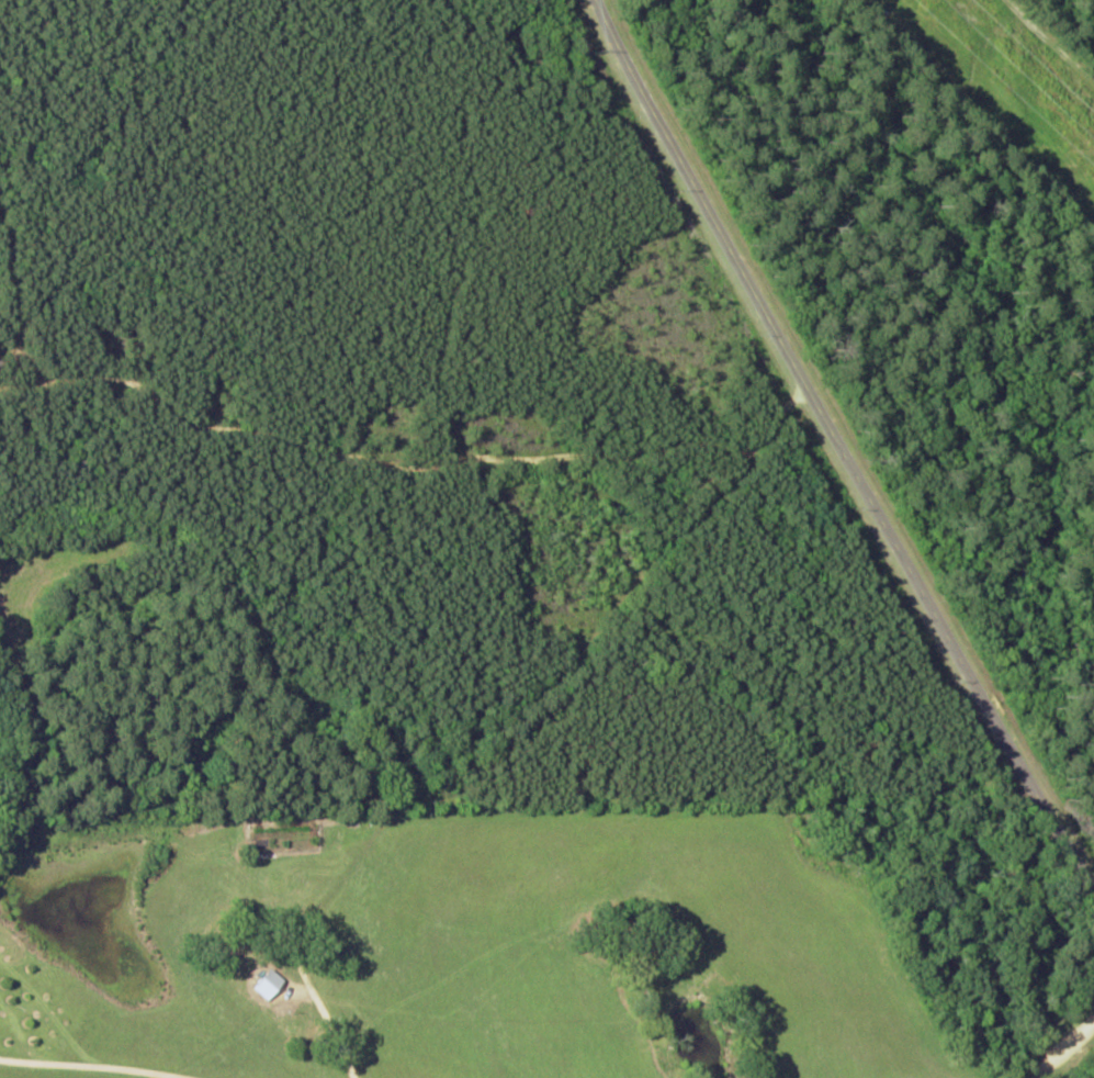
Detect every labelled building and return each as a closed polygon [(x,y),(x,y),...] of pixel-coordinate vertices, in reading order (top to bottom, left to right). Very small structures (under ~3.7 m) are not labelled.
[(252,987),(266,1000),(283,980),(270,968),(252,987)]
